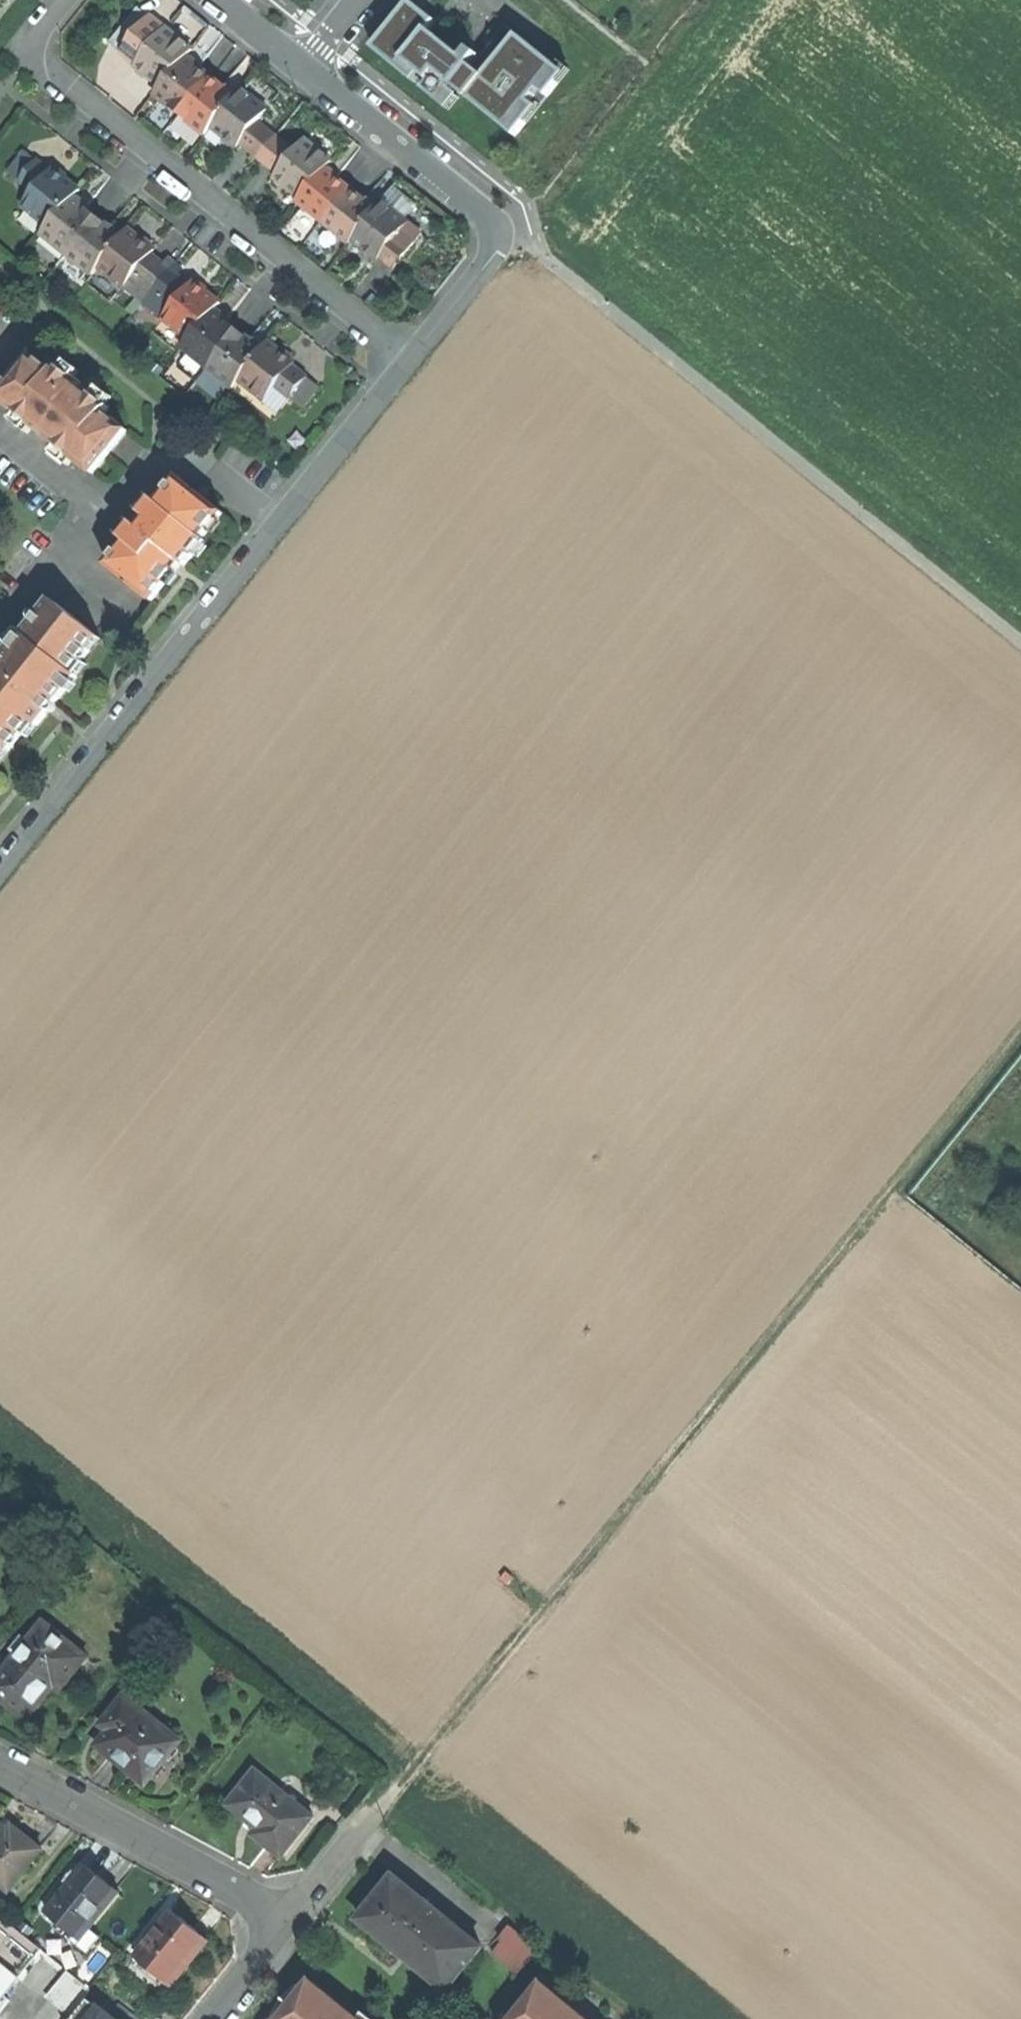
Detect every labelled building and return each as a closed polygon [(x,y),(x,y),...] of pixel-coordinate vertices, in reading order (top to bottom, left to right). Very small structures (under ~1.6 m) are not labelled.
[(438,22),(412,2),(374,49),(400,70),(430,32),(438,22)] [(149,18),(138,8),(111,42),(123,51),(149,18)] [(151,16),(149,18),(123,51),(121,53),(137,65),(166,29),(167,29),(151,16)] [(472,49),(464,59),(486,76),(518,35),(505,25),(480,55),(472,49)] [(192,50),(166,29),(137,65),(136,66),(147,75),(162,86),(185,57),(186,58),(192,50)] [(464,59),(430,32),(400,70),(415,83),(416,82),(425,90),(442,104),(455,87),(468,98),(486,76),(464,59)] [(518,35),(486,76),(468,98),(516,136),(527,123),(519,116),(540,91),(548,97),(559,84),(551,77),(559,67),(519,35),(518,35)] [(200,69),(186,58),(185,57),(162,86),(155,94),(180,114),(210,77),(200,69)] [(223,87),(210,77),(180,114),(206,135),(212,127),(211,126),(235,96),(223,87)] [(241,89),(235,96),(211,126),(212,127),(226,138),(238,148),(241,144),(258,123),(268,110),(241,89)] [(276,137),(258,123),(241,144),(259,159),(276,137)] [(296,152),(276,137),(259,159),(278,174),(296,152)] [(305,140),(296,152),(278,174),(275,178),(285,186),(300,198),(301,198),(324,169),(325,169),(331,161),(305,140)] [(20,182),(38,161),(26,151),(8,173),(20,182)] [(52,172),(38,161),(20,182),(34,194),(52,172)] [(54,169),(52,172),(34,194),(23,207),(49,227),(73,197),(79,190),(61,175),(54,169)] [(338,180),(325,169),(324,169),(301,198),(300,198),(297,201),(324,222),(350,189),(338,180)] [(362,198),(350,189),(324,222),(350,243),(352,240),(352,239),(376,209),(375,209),(362,198)] [(85,207),(73,197),(49,227),(43,235),(67,255),(98,217),(85,207)] [(381,201),(375,209),(376,209),(352,239),(352,240),(366,251),(378,261),(380,258),(408,223),(381,201)] [(109,226),(98,217),(67,255),(92,275),(98,267),(123,237),(109,226)] [(422,234),(408,223),(380,258),(394,270),(422,234)] [(149,241),(131,227),(123,237),(98,267),(125,289),(133,278),(152,255),(157,248),(149,241)] [(165,265),(152,255),(133,278),(152,293),(171,270),(165,265)] [(170,259),(165,265),(171,270),(176,263),(170,259)] [(183,269),(176,263),(171,270),(178,276),(183,269)] [(178,276),(171,270),(152,293),(172,309),(191,286),(178,276)] [(133,278),(125,289),(144,304),(152,293),(133,278)] [(194,282),(191,286),(172,309),(164,320),(188,340),(190,341),(214,311),(220,303),(204,290),(194,282)] [(164,320),(172,309),(152,293),(144,304),(164,320)] [(224,319),(214,311),(190,341),(188,340),(183,347),(208,367),(238,330),(224,319)] [(249,339),(238,330),(208,367),(233,388),(240,379),(263,350),(262,349),(249,339)] [(285,355),(268,342),(262,349),(263,350),(240,379),(265,400),(276,387),(294,365),(295,363),(285,355)] [(33,355),(0,397),(0,399),(93,474),(128,431),(106,414),(111,408),(87,388),(60,367),(55,373),(33,355)] [(307,377),(294,365),(276,387),(290,398),(307,377)] [(320,386),(307,377),(290,398),(302,408),(320,386)] [(279,411),(290,398),(276,387),(265,400),(279,411)] [(125,539),(128,542),(108,566),(153,602),(183,564),(187,567),(196,556),(207,542),(204,539),(224,513),(179,478),(159,503),(156,500),(145,514),(148,517),(138,529),(135,526),(125,539)] [(53,601),(0,667),(0,762),(1,763),(24,734),(29,738),(58,702),(68,690),(72,693),(79,685),(74,682),(88,665),(83,661),(101,639),(53,601)] [(44,1622),(29,1641),(22,1636),(11,1650),(17,1656),(0,1677),(0,1698),(7,1704),(27,1720),(56,1686),(61,1690),(87,1657),(44,1622)] [(182,1742),(127,1696),(103,1725),(110,1730),(99,1744),(121,1762),(147,1784),(182,1742)] [(314,1818),(257,1771),(229,1805),(248,1820),(259,1829),(255,1835),(282,1857),(314,1818)] [(0,1824),(0,1883),(10,1891),(43,1850),(27,1837),(13,1826),(9,1831),(0,1824)] [(90,1928),(119,1892),(101,1878),(86,1866),(48,1913),(81,1940),(90,1928)] [(377,1899),(360,1920),(399,1951),(401,1950),(410,1957),(409,1959),(448,1991),(482,1948),(454,1925),(456,1922),(426,1898),(424,1900),(395,1877),(377,1899)] [(191,1927),(174,1913),(138,1957),(173,1986),(177,1981),(209,1941),(191,1927)] [(2,1917),(0,1920),(0,1959),(22,1976),(43,1950),(2,1917)] [(493,1955),(517,1974),(538,1949),(510,1926),(500,1939),(503,1942),(493,1955)] [(101,1937),(90,1928),(81,1940),(92,1949),(101,1937)] [(173,1986),(138,1957),(126,1971),(166,2003),(181,1985),(177,1981),(173,1986)] [(22,1976),(0,1959),(0,2003),(22,1976)] [(71,2015),(91,1989),(68,1971),(48,1997),(71,2015)] [(312,1980),(280,2018),(360,2018),(312,1980)] [(543,1982),(512,2018),(588,2018),(543,1982)] [(90,2001),(75,2018),(112,2018),(90,2001)]
